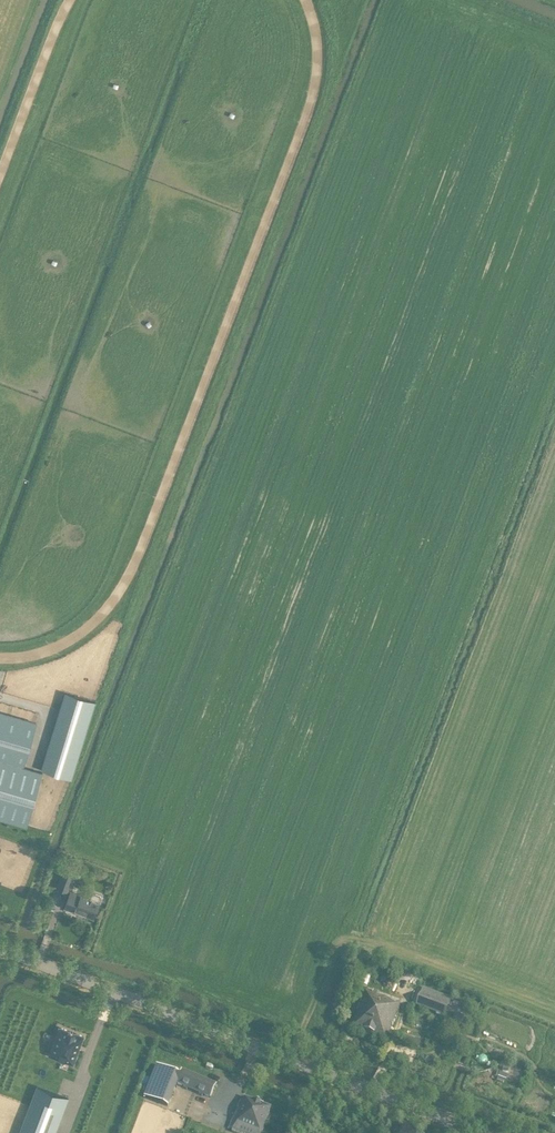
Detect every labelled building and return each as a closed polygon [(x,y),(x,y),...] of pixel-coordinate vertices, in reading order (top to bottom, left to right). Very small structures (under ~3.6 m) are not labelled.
[(66,693),(42,769),(72,778),(95,702),(66,693)] [(27,826),(42,773),(23,767),(36,723),(0,713),(0,818),(27,826)] [(63,869),(57,887),(68,891),(74,873),(63,869)] [(65,907),(94,918),(101,898),(100,896),(94,894),(92,894),(91,899),(71,892),(65,907)] [(422,988),(415,1004),(436,1012),(439,1002),(445,1004),(448,998),(422,988)] [(372,993),(366,991),(353,1025),(386,1037),(398,1003),(377,995),(379,990),(374,989),(372,993)] [(458,1006),(454,1018),(466,1023),(470,1010),(458,1006)] [(59,1027),(49,1055),(73,1064),(84,1036),(59,1027)] [(182,1069),(180,1073),(157,1065),(145,1095),(168,1105),(177,1083),(210,1097),(216,1083),(182,1069)] [(20,1132),(55,1132),(68,1098),(37,1086),(20,1132)] [(12,1117),(23,1120),(30,1100),(19,1096),(12,1117)] [(269,1106),(244,1097),(234,1123),(259,1132),(269,1106)]
